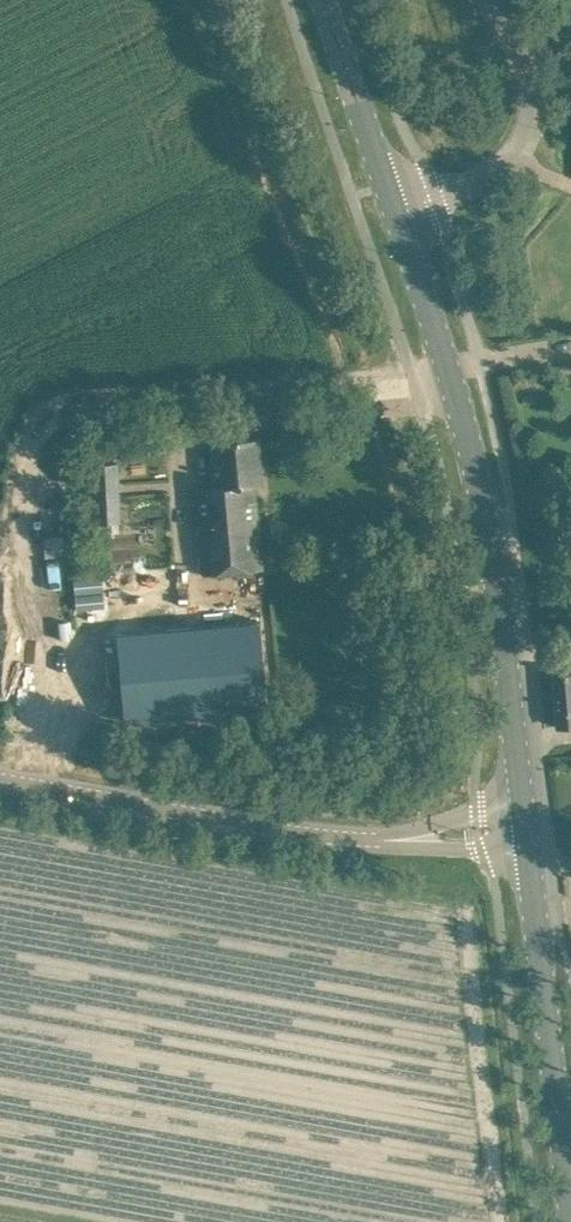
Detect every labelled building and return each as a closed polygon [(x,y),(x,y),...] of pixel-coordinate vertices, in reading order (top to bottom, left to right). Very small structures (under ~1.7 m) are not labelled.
[(112,447),(112,429),(90,430),(90,448),(112,447)] [(216,487),(195,488),(202,574),(249,569),(244,521),(258,519),(255,484),(262,484),(258,437),(212,441),(216,487)] [(121,521),(119,461),(92,462),(94,522),(121,521)] [(268,708),(260,620),(117,633),(125,721),(268,708)] [(558,727),(570,725),(570,673),(554,675),(558,727)]
